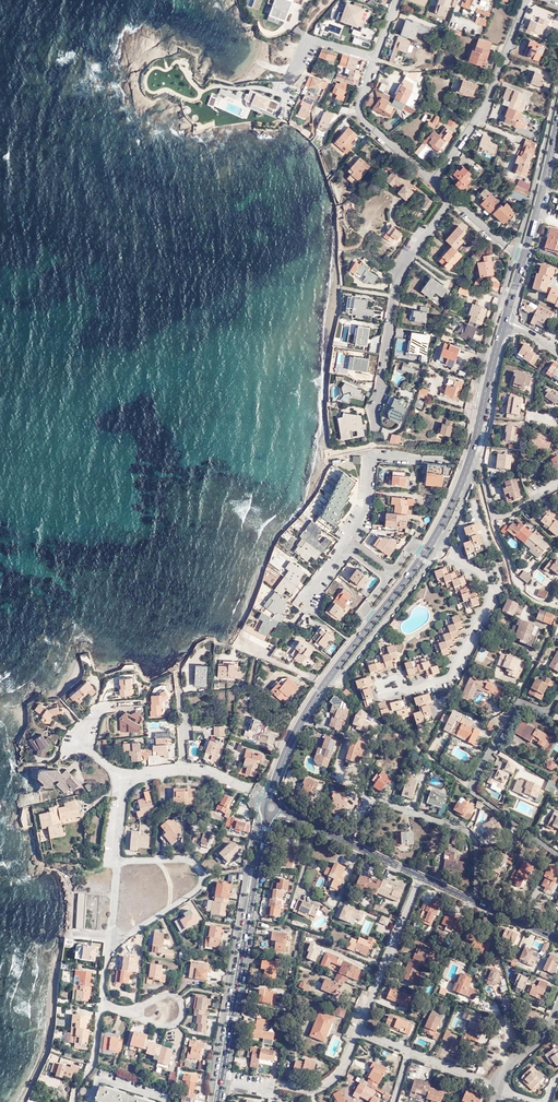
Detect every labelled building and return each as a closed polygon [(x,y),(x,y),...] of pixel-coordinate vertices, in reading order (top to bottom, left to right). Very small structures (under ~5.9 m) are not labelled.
[(274,5),(268,4),(264,18),(278,22),(279,18),(287,20),(288,14),(291,15),(293,9),(290,9),(292,0),(276,0),(274,5)] [(436,13),(446,16),(451,0),(440,0),(436,13)] [(471,5),(484,10),(490,13),(493,3),(489,2),(487,1),(488,0),(472,0),(471,5)] [(361,6),(346,1),(343,11),(345,11),(343,17),(354,21),(352,26),(357,27),(355,32),(359,34),(363,24),(358,22),(362,12),(360,11),(361,6)] [(485,26),(488,20),(481,16),(478,22),(485,26)] [(531,31),(537,34),(546,37),(551,23),(541,20),(539,25),(535,23),(531,31)] [(407,21),(402,35),(414,39),(419,26),(407,21)] [(323,35),(325,25),(316,23),(314,32),(323,35)] [(327,29),(339,33),(340,29),(329,24),(327,29)] [(463,32),(448,26),(446,32),(461,37),(463,32)] [(398,37),(390,61),(394,63),(399,48),(407,51),(409,45),(410,41),(398,37)] [(480,38),(479,37),(476,45),(491,51),(494,43),(480,38)] [(547,48),(531,43),(530,48),(533,49),(531,57),(535,59),(534,61),(541,64),(547,48)] [(415,47),(409,45),(407,51),(413,53),(415,47)] [(491,51),(476,45),(475,50),(476,51),(473,59),(479,61),(479,63),(486,66),(491,51)] [(321,48),(317,56),(328,60),(327,63),(333,65),(336,56),(333,55),(329,54),(330,51),(321,48)] [(476,51),(475,50),(472,49),(467,62),(471,63),(473,59),(476,51)] [(342,55),(339,64),(346,67),(349,56),(342,55)] [(349,67),(347,76),(357,79),(359,71),(357,71),(358,70),(355,69),(358,59),(349,56),(346,67),(349,67)] [(412,74),(408,72),(407,75),(411,77),(411,78),(410,78),(398,99),(412,108),(413,106),(415,107),(418,103),(415,102),(416,100),(419,102),(422,96),(421,96),(420,95),(422,91),(419,89),(420,85),(421,85),(422,83),(424,84),(425,80),(423,79),(427,72),(412,74)] [(545,76),(537,73),(536,76),(534,76),(531,83),(544,88),(547,81),(544,80),(545,76)] [(354,80),(336,74),(335,80),(353,85),(354,80)] [(309,76),(304,85),(308,87),(310,88),(312,86),(318,89),(321,88),(325,89),(327,84),(309,76)] [(474,95),(477,86),(465,81),(461,90),(474,95)] [(343,83),(340,82),(339,84),(336,83),(333,93),(338,95),(339,94),(343,95),(346,87),(342,86),(343,83)] [(379,89),(387,93),(391,87),(384,82),(379,89)] [(251,107),(251,109),(258,112),(260,109),(272,114),(275,108),(269,106),(272,98),(251,89),(249,93),(247,93),(245,98),(247,98),(246,101),(247,103),(248,105),(250,106),(251,107)] [(511,107),(524,112),(528,104),(523,102),(525,96),(511,90),(507,100),(508,100),(513,102),(511,107)] [(301,93),(298,99),(302,101),(303,100),(312,104),(314,99),(305,94),(304,95),(301,93)] [(210,97),(206,105),(212,107),(215,99),(210,97)] [(392,101),(383,97),(380,102),(382,103),(380,106),(387,110),(385,113),(390,116),(395,106),(390,103),(392,101)] [(279,101),(272,98),(269,106),(275,108),(276,109),(279,101)] [(307,117),(312,104),(303,100),(302,101),(299,108),(300,109),(298,114),(307,117)] [(522,116),(524,112),(511,107),(507,117),(509,118),(508,122),(527,129),(530,123),(524,121),(525,117),(522,116)] [(334,112),(328,110),(326,113),(325,112),(318,127),(323,130),(325,126),(327,128),(334,116),(332,115),(334,112)] [(438,126),(440,121),(436,119),(432,125),(436,128),(438,126)] [(359,135),(349,126),(336,141),(347,152),(354,145),(351,141),(352,140),(353,142),(359,135)] [(429,137),(424,142),(429,146),(430,146),(434,149),(435,148),(440,152),(446,143),(448,144),(453,138),(451,136),(452,135),(445,130),(440,138),(433,132),(429,137)] [(487,149),(485,152),(494,156),(498,146),(491,143),(492,139),(485,136),(481,147),(487,149)] [(527,167),(537,143),(527,139),(524,145),(527,146),(523,155),(521,154),(520,157),(518,156),(515,163),(517,164),(520,165),(517,172),(525,175),(529,168),(527,167)] [(355,153),(347,161),(352,165),(349,169),(351,171),(359,178),(368,168),(362,162),(365,160),(360,156),(360,157),(355,153)] [(375,160),(380,164),(385,158),(380,154),(375,160)] [(371,165),(365,160),(362,162),(368,168),(371,165)] [(386,179),(393,186),(394,185),(396,183),(403,176),(395,169),(396,167),(389,161),(385,166),(392,173),(386,179)] [(459,170),(454,175),(461,180),(458,183),(457,185),(464,191),(472,181),(469,179),(472,174),(464,168),(461,172),(459,170)] [(359,178),(351,171),(348,176),(355,183),(359,178)] [(461,180),(454,175),(452,178),(458,183),(461,180)] [(403,176),(396,183),(402,189),(399,192),(407,199),(413,191),(411,190),(414,187),(403,176)] [(506,181),(510,184),(515,186),(516,180),(507,177),(506,181)] [(515,188),(528,190),(529,184),(517,181),(515,188)] [(527,196),(528,190),(515,188),(512,192),(527,196)] [(487,208),(493,213),(500,205),(497,202),(499,199),(487,189),(480,197),(484,200),(481,204),(487,209),(487,208)] [(427,196),(424,199),(427,201),(423,206),(428,210),(434,201),(427,196)] [(500,205),(493,213),(498,216),(500,214),(507,220),(514,211),(509,207),(511,205),(506,201),(502,206),(500,205)] [(500,214),(498,216),(505,222),(507,220),(500,214)] [(392,225),(387,232),(394,237),(396,239),(401,231),(392,225)] [(452,236),(447,242),(453,247),(454,247),(459,242),(461,244),(463,241),(460,238),(465,233),(457,225),(449,234),(452,236)] [(550,229),(545,249),(557,252),(557,231),(550,229)] [(387,232),(383,237),(391,242),(394,237),(387,232)] [(450,270),(462,255),(456,250),(454,247),(453,247),(443,259),(449,263),(446,266),(450,270)] [(476,262),(478,273),(479,276),(492,275),(489,255),(483,256),(483,261),(476,262)] [(364,264),(363,265),(362,267),(360,265),(355,262),(350,271),(355,274),(357,272),(363,277),(364,275),(367,277),(364,282),(369,285),(371,283),(374,285),(379,277),(369,270),(371,268),(364,264)] [(556,270),(543,267),(541,277),(539,276),(535,291),(548,294),(549,288),(551,279),(553,280),(556,270)] [(426,293),(423,295),(428,299),(433,292),(437,294),(436,296),(439,299),(447,289),(441,284),(439,287),(431,281),(424,291),(426,293)] [(469,288),(460,285),(458,293),(466,296),(469,288)] [(552,289),(550,295),(547,302),(557,306),(557,307),(557,291),(552,289)] [(366,303),(366,299),(356,297),(353,313),(362,314),(362,313),(367,314),(367,316),(374,316),(374,309),(368,308),(364,308),(365,306),(362,305),(363,303),(366,303)] [(470,315),(467,321),(472,323),(480,325),(485,309),(474,305),(470,315)] [(536,311),(526,305),(524,308),(526,309),(525,312),(529,314),(530,313),(531,314),(532,313),(534,314),(536,311)] [(428,313),(429,307),(421,306),(420,311),(416,310),(414,320),(425,322),(426,312),(428,313)] [(547,321),(549,322),(554,313),(541,306),(533,320),(537,322),(535,325),(542,329),(547,321)] [(360,321),(352,319),(348,343),(362,346),(362,344),(368,345),(370,328),(359,326),(360,321)] [(478,328),(480,325),(472,323),(472,325),(463,321),(461,328),(462,329),(460,334),(472,338),(476,327),(478,328)] [(410,351),(412,334),(408,333),(405,356),(421,357),(421,353),(410,351)] [(426,335),(412,334),(410,351),(421,353),(424,353),(426,335)] [(457,348),(443,343),(437,358),(444,361),(443,364),(451,367),(456,353),(455,353),(457,348)] [(525,349),(520,358),(526,362),(525,364),(533,369),(538,361),(530,357),(532,353),(525,349)] [(369,359),(350,357),(348,370),(367,373),(369,359)] [(545,379),(551,383),(553,379),(557,383),(557,371),(553,368),(552,370),(549,368),(547,372),(549,374),(545,379)] [(522,376),(510,374),(508,382),(511,382),(510,388),(516,389),(515,390),(520,391),(521,384),(525,385),(526,378),(521,378),(522,376)] [(462,382),(449,378),(444,393),(453,395),(452,397),(457,398),(462,382)] [(361,394),(362,391),(362,389),(358,389),(345,383),(341,387),(343,394),(350,392),(351,396),(362,399),(364,395),(361,394)] [(543,400),(554,408),(557,404),(557,394),(556,393),(554,394),(550,391),(543,400)] [(401,398),(397,396),(394,404),(397,405),(397,407),(396,408),(394,409),(392,409),(389,417),(400,420),(404,411),(405,412),(407,406),(406,405),(408,400),(406,400),(406,399),(405,397),(404,397),(402,396),(401,397),(401,398)] [(515,398),(510,397),(510,400),(508,400),(507,420),(513,421),(514,417),(520,418),(521,402),(515,401),(515,398)] [(354,416),(347,412),(341,416),(342,429),(337,429),(338,436),(342,436),(342,438),(349,437),(349,430),(355,430),(356,437),(362,436),(361,429),(358,429),(358,426),(360,426),(360,416),(354,417),(354,416)] [(440,432),(444,433),(450,434),(452,424),(454,425),(455,420),(447,418),(445,423),(442,422),(441,427),(440,432)] [(519,439),(520,431),(507,430),(507,437),(506,444),(517,445),(518,438),(519,439)] [(397,440),(400,440),(402,433),(394,432),(391,440),(394,440),(397,440)] [(552,439),(545,437),(543,441),(539,440),(541,435),(533,432),(528,444),(529,445),(527,448),(538,453),(540,449),(547,452),(552,439)] [(546,459),(549,463),(552,462),(555,467),(557,472),(557,471),(557,459),(556,460),(554,455),(546,459)] [(513,459),(502,458),(500,471),(511,473),(513,459)] [(445,464),(429,463),(427,484),(443,485),(445,464)] [(408,472),(394,472),(394,476),(391,476),(391,484),(409,485),(409,476),(408,476),(408,472)] [(324,515),(319,523),(325,527),(332,533),(341,521),(339,519),(346,510),(345,509),(351,502),(349,500),(352,496),(350,494),(353,490),(352,489),(355,486),(356,487),(360,483),(353,477),(351,478),(347,475),(343,479),(345,481),(341,485),(342,486),(340,489),(341,490),(337,494),(338,495),(335,498),(336,499),(330,507),(331,508),(328,512),(330,513),(326,517),(324,515)] [(516,481),(507,484),(508,490),(505,491),(511,504),(523,499),(516,481)] [(408,514),(412,514),(412,509),(410,509),(410,505),(408,505),(408,500),(404,500),(404,498),(396,497),(396,504),(395,513),(408,514)] [(543,506),(541,509),(540,508),(534,517),(554,531),(557,526),(557,522),(548,515),(550,512),(543,506)] [(395,513),(388,512),(387,525),(407,527),(408,514),(395,513)] [(319,523),(313,519),(300,536),(303,538),(322,553),(333,540),(328,536),(324,540),(323,541),(321,542),(318,539),(320,536),(319,534),(325,527),(319,523)] [(522,525),(516,520),(513,524),(511,522),(508,527),(505,524),(500,532),(503,534),(505,532),(507,528),(516,535),(514,537),(524,544),(532,534),(526,530),(525,532),(520,529),(521,527),(522,525)] [(478,526),(462,531),(465,538),(467,537),(469,544),(462,546),(467,562),(474,559),(473,556),(482,552),(476,535),(481,533),(478,526)] [(507,528),(505,532),(513,538),(514,537),(516,535),(507,528)] [(532,534),(524,544),(530,549),(540,556),(548,546),(539,538),(537,541),(533,538),(535,535),(532,534)] [(395,539),(380,537),(375,544),(391,555),(400,543),(395,539)] [(322,553),(303,538),(297,545),(298,546),(295,551),(307,561),(311,556),(316,559),(322,553)] [(508,543),(514,548),(517,544),(510,539),(508,543)] [(540,556),(530,549),(529,552),(538,558),(540,556)] [(289,569),(285,575),(298,584),(300,581),(298,580),(305,571),(301,568),(303,566),(301,564),(299,566),(292,561),(287,567),(289,569)] [(555,561),(552,565),(547,562),(541,571),(545,574),(548,571),(556,577),(557,575),(557,563),(555,561)] [(353,580),(359,570),(357,568),(350,578),(353,580)] [(467,593),(466,592),(464,587),(469,585),(467,578),(460,580),(458,573),(451,575),(449,569),(446,570),(437,573),(441,585),(443,584),(447,583),(448,586),(449,589),(452,589),(456,587),(457,591),(459,595),(463,594),(467,593)] [(353,580),(365,588),(372,579),(359,570),(353,580)] [(518,578),(524,583),(529,576),(523,572),(518,578)] [(298,584),(285,575),(274,589),(276,590),(282,594),(284,591),(290,595),(298,584)] [(285,603),(288,599),(282,594),(276,590),(271,597),(275,599),(269,607),(276,613),(273,617),(279,620),(283,623),(287,616),(283,613),(288,605),(285,603)] [(547,592),(539,590),(537,595),(546,598),(547,592)] [(341,592),(338,597),(349,605),(355,596),(347,591),(344,594),(341,592)] [(470,591),(466,592),(467,593),(463,594),(465,597),(460,599),(462,606),(467,604),(467,605),(469,604),(471,611),(483,607),(479,595),(472,597),(470,591)] [(275,599),(271,597),(271,596),(265,605),(269,607),(275,599)] [(351,610),(353,607),(349,605),(338,597),(327,612),(338,620),(341,616),(342,617),(345,614),(349,609),(351,610)] [(518,606),(508,601),(503,613),(513,618),(515,614),(521,617),(524,609),(518,606)] [(267,610),(255,602),(253,606),(263,611),(265,612),(267,610)] [(251,633),(260,638),(263,639),(272,624),(275,626),(279,620),(273,617),(265,612),(263,611),(260,617),(264,619),(259,629),(245,621),(242,628),(251,633)] [(539,612),(536,621),(550,627),(552,621),(557,624),(557,618),(539,612)] [(452,627),(448,628),(443,629),(445,636),(441,637),(442,640),(439,640),(441,644),(435,645),(437,653),(443,651),(445,656),(452,654),(450,647),(456,644),(455,638),(461,637),(459,629),(465,627),(462,616),(447,620),(448,623),(450,623),(452,627)] [(516,627),(519,622),(516,620),(509,637),(514,639),(519,628),(516,627)] [(530,637),(534,628),(519,622),(516,627),(519,628),(514,639),(527,644),(526,647),(531,649),(535,639),(530,637)] [(313,641),(314,642),(317,637),(327,644),(331,638),(333,639),(336,635),(323,625),(320,630),(313,641)] [(538,630),(534,628),(530,637),(535,639),(538,630)] [(303,648),(297,657),(303,661),(309,652),(311,654),(315,649),(302,639),(298,645),(300,646),(303,648)] [(294,654),(297,657),(303,648),(300,646),(294,654)] [(368,661),(366,662),(370,675),(377,673),(378,674),(393,670),(391,662),(397,659),(393,648),(384,651),(380,652),(382,659),(369,663),(368,661)] [(556,653),(548,667),(557,673),(557,653),(556,653)] [(504,661),(501,668),(511,672),(510,674),(514,675),(513,678),(517,680),(520,671),(516,670),(519,662),(502,655),(501,660),(504,661)] [(428,659),(405,666),(409,679),(425,675),(424,672),(426,672),(428,678),(440,675),(436,664),(430,666),(428,659)] [(227,666),(217,665),(217,673),(222,673),(222,676),(228,677),(229,675),(240,676),(240,671),(236,670),(236,668),(233,668),(234,664),(228,663),(227,666)] [(208,667),(197,666),(194,686),(205,687),(208,667)] [(278,695),(281,698),(292,687),(294,689),(298,684),(289,675),(285,679),(282,676),(271,687),(278,695)] [(134,678),(119,679),(120,685),(121,684),(121,689),(120,689),(121,697),(132,695),(131,684),(135,683),(134,678)] [(370,679),(355,683),(358,691),(360,690),(365,708),(375,706),(369,687),(373,686),(370,679)] [(539,695),(541,696),(547,685),(550,687),(552,683),(545,679),(542,683),(536,680),(527,695),(536,700),(539,695)] [(477,692),(480,685),(470,680),(460,702),(470,706),(477,692)] [(88,681),(74,694),(77,697),(76,699),(80,704),(84,701),(81,698),(88,692),(92,696),(97,691),(93,686),(88,681)] [(486,687),(480,685),(477,692),(482,695),(484,691),(486,687)] [(487,685),(486,687),(484,691),(502,699),(505,692),(487,685)] [(160,694),(152,695),(153,702),(154,702),(154,704),(152,704),(152,708),(155,709),(154,710),(151,710),(151,717),(155,716),(155,715),(161,715),(161,709),(162,707),(162,701),(169,696),(165,689),(160,692),(160,693),(160,694)] [(345,694),(350,699),(353,696),(348,691),(345,694)] [(429,696),(415,700),(417,708),(419,707),(421,715),(413,717),(418,731),(426,729),(425,725),(434,722),(428,704),(432,702),(429,696)] [(385,704),(378,706),(383,720),(390,718),(389,716),(396,714),(398,721),(414,716),(411,709),(407,711),(405,703),(404,702),(386,707),(385,704)] [(39,703),(35,709),(40,713),(42,715),(43,717),(43,719),(41,720),(43,721),(46,723),(49,724),(51,724),(55,718),(65,714),(63,709),(61,709),(60,706),(51,709),(49,710),(47,709),(43,707),(43,705),(39,703)] [(367,733),(371,722),(365,720),(368,712),(358,708),(352,728),(367,733)] [(336,719),(333,718),(330,727),(340,731),(343,721),(346,722),(349,712),(345,710),(345,712),(339,710),(337,717),(336,719)] [(131,718),(128,711),(123,718),(125,720),(125,723),(128,726),(128,730),(132,730),(134,726),(136,727),(136,730),(142,730),(142,727),(140,725),(141,724),(139,722),(131,718)] [(134,714),(128,711),(131,718),(139,722),(142,719),(142,711),(134,714)] [(461,717),(453,713),(444,730),(450,734),(457,722),(458,723),(461,717)] [(248,731),(245,730),(243,736),(266,742),(268,734),(264,732),(267,721),(253,717),(251,727),(249,727),(248,731)] [(462,718),(459,724),(462,726),(457,735),(468,741),(466,744),(471,747),(478,733),(474,731),(473,732),(469,730),(467,729),(471,723),(462,718)] [(535,730),(521,722),(515,733),(531,743),(533,740),(538,744),(542,747),(540,751),(545,754),(555,738),(549,735),(549,736),(536,729),(535,730)] [(494,728),(488,724),(485,731),(491,734),(494,728)] [(224,725),(214,726),(214,735),(224,735),(224,725)] [(43,731),(33,737),(38,745),(39,746),(38,752),(46,753),(47,747),(55,742),(49,734),(47,736),(43,731)] [(468,741),(457,735),(456,738),(466,744),(468,741)] [(38,745),(33,737),(27,738),(34,749),(38,745)] [(154,745),(154,749),(154,756),(165,755),(165,758),(170,758),(169,750),(167,750),(164,750),(164,744),(167,744),(169,744),(168,737),(157,738),(157,739),(157,744),(154,744),(154,745)] [(337,742),(326,739),(322,748),(319,747),(314,760),(316,764),(327,768),(337,742)] [(366,746),(352,739),(343,759),(357,765),(366,746)] [(221,743),(210,740),(204,756),(216,760),(221,743)] [(133,760),(143,760),(143,750),(142,742),(125,742),(125,750),(133,749),(133,760)] [(256,764),(257,763),(257,760),(261,762),(262,756),(258,755),(258,756),(250,754),(251,751),(246,749),(244,757),(246,757),(245,762),(249,763),(248,765),(246,774),(251,776),(253,771),(254,771),(255,768),(256,764)] [(546,759),(544,762),(547,764),(547,768),(551,771),(555,769),(557,771),(557,766),(555,764),(556,764),(554,762),(553,762),(551,761),(550,761),(546,759)] [(504,769),(514,772),(517,765),(507,761),(504,769)] [(42,767),(39,771),(46,776),(48,777),(49,786),(55,785),(54,775),(55,775),(57,775),(59,776),(61,778),(58,781),(65,788),(69,784),(68,783),(69,782),(75,787),(79,782),(70,773),(72,771),(66,766),(62,770),(61,767),(55,767),(54,769),(52,769),(49,767),(42,767)] [(499,785),(498,788),(502,790),(508,776),(498,771),(497,774),(493,773),(488,783),(492,785),(494,782),(499,785)] [(380,793),(383,789),(385,786),(387,783),(388,784),(391,780),(379,773),(376,777),(378,778),(372,787),(380,793)] [(308,781),(305,779),(304,784),(305,785),(303,791),(302,790),(300,796),(310,800),(314,789),(317,790),(319,784),(318,784),(319,783),(309,779),(308,781)] [(413,782),(407,780),(402,796),(412,800),(418,782),(413,781),(413,782)] [(518,781),(514,791),(525,796),(526,793),(533,796),(532,797),(537,799),(542,788),(528,782),(528,783),(521,780),(520,781),(518,781)] [(550,781),(547,787),(545,791),(553,795),(557,786),(550,781)] [(196,790),(171,789),(172,804),(193,804),(193,798),(196,799),(196,790)] [(149,792),(144,793),(144,799),(138,800),(138,811),(135,811),(135,817),(151,815),(151,812),(153,812),(152,807),(150,808),(149,792)] [(343,796),(333,793),(331,798),(334,799),(329,812),(335,814),(336,813),(345,816),(350,803),(342,800),(343,796)] [(441,808),(442,804),(444,798),(432,793),(428,804),(441,808)] [(228,818),(231,811),(227,809),(231,800),(223,796),(219,805),(217,804),(215,810),(224,814),(223,816),(228,818)] [(460,815),(459,817),(468,822),(471,816),(470,815),(474,808),(463,803),(464,801),(462,799),(459,800),(457,804),(456,804),(453,812),(456,813),(460,815)] [(63,808),(61,809),(62,822),(78,819),(77,808),(74,809),(73,803),(62,805),(63,808)] [(62,822),(61,809),(56,809),(57,815),(52,816),(52,813),(48,814),(41,815),(44,830),(47,829),(48,838),(55,836),(54,835),(62,833),(60,823),(62,822)] [(548,824),(555,827),(557,829),(557,811),(556,810),(548,824)] [(231,821),(228,820),(227,825),(230,826),(229,828),(234,829),(234,831),(238,833),(239,830),(247,832),(249,825),(237,822),(238,819),(232,818),(231,821)] [(491,823),(483,827),(486,833),(483,834),(486,839),(496,834),(499,838),(505,835),(499,825),(498,825),(494,819),(490,821),(491,823)] [(164,821),(162,823),(165,827),(162,830),(165,833),(162,836),(171,845),(179,837),(178,836),(184,831),(173,820),(172,822),(170,820),(168,820),(166,820),(164,821)] [(208,835),(196,831),(194,840),(203,842),(202,845),(208,847),(212,833),(208,832),(208,835)] [(139,832),(130,832),(131,850),(139,850),(139,848),(149,848),(148,836),(139,836),(139,832)] [(414,834),(401,834),(401,845),(414,845),(414,834)] [(229,846),(222,853),(226,858),(224,860),(228,864),(237,854),(233,851),(236,847),(231,843),(228,845),(229,846)] [(298,847),(288,846),(286,857),(283,857),(282,866),(293,867),(295,856),(297,856),(298,847)] [(451,859),(448,859),(446,867),(464,871),(466,862),(454,860),(455,852),(446,851),(445,855),(451,856),(451,859)] [(505,862),(511,865),(516,855),(507,851),(505,856),(501,854),(499,858),(496,857),(491,868),(494,869),(490,875),(498,878),(505,862)] [(100,864),(101,857),(91,855),(90,862),(100,864)] [(517,882),(520,884),(524,879),(527,880),(534,867),(523,861),(518,871),(514,869),(508,880),(515,885),(517,882)] [(341,876),(342,873),(345,866),(335,862),(332,869),(327,866),(324,873),(328,875),(330,873),(336,875),(334,879),(331,886),(338,890),(343,877),(341,876)] [(541,889),(552,894),(556,885),(555,885),(557,881),(554,880),(557,873),(550,869),(541,888),(541,889)] [(355,887),(376,895),(377,893),(382,882),(378,880),(377,881),(376,884),(369,882),(371,879),(368,878),(369,877),(365,875),(365,877),(360,874),(355,887)] [(284,891),(287,892),(289,880),(282,879),(281,883),(279,883),(277,890),(284,891)] [(387,881),(383,879),(382,882),(377,893),(392,899),(393,896),(399,898),(401,892),(397,891),(399,888),(393,885),(392,889),(385,886),(387,881)] [(217,896),(228,898),(231,884),(223,882),(220,882),(217,896)] [(273,903),(282,904),(284,891),(277,890),(274,890),(273,903)] [(78,895),(77,905),(77,918),(76,929),(84,930),(87,895),(78,895)] [(227,903),(228,898),(217,896),(216,901),(214,914),(225,915),(226,911),(223,910),(224,903),(227,903)] [(428,919),(427,922),(432,924),(439,907),(440,908),(443,901),(435,898),(432,904),(426,901),(423,906),(426,908),(422,916),(428,919)] [(299,910),(309,914),(316,916),(319,906),(313,903),(312,905),(298,899),(293,911),(298,913),(299,910)] [(280,917),(282,904),(273,903),(271,916),(280,917)] [(365,911),(345,903),(339,917),(353,923),(356,917),(362,919),(365,911)] [(321,909),(328,916),(331,912),(323,906),(321,909)] [(369,911),(367,917),(388,925),(390,919),(369,911)] [(185,925),(187,929),(198,922),(193,914),(185,919),(183,917),(175,922),(180,929),(185,925)] [(456,921),(445,917),(442,924),(452,928),(452,930),(456,932),(461,920),(456,919),(456,921)] [(368,934),(373,922),(366,919),(361,931),(368,934)] [(224,928),(212,925),(209,937),(207,936),(205,945),(209,946),(209,945),(218,947),(221,932),(223,932),(224,928)] [(511,945),(515,946),(520,938),(514,936),(515,934),(511,932),(510,934),(506,932),(507,931),(504,929),(501,936),(504,938),(503,941),(511,945)] [(288,934),(272,931),(271,940),(276,941),(275,950),(285,951),(288,934)] [(165,934),(155,932),(152,952),(172,955),(172,950),(163,948),(165,934)] [(375,945),(377,940),(368,936),(366,941),(360,938),(359,941),(351,938),(350,941),(347,948),(353,951),(355,947),(360,949),(366,951),(367,949),(370,949),(372,943),(375,945)] [(81,940),(65,938),(64,945),(80,946),(81,940)] [(340,946),(347,948),(350,941),(343,939),(340,946)] [(472,946),(470,952),(480,955),(482,949),(485,950),(488,942),(484,941),(482,944),(471,940),(469,945),(472,946)] [(316,943),(311,941),(307,949),(310,950),(307,956),(316,960),(321,948),(315,946),(316,943)] [(104,943),(92,942),(91,948),(97,949),(103,950),(104,943)] [(97,949),(91,948),(83,947),(77,953),(75,953),(74,960),(94,962),(94,956),(96,956),(97,949)] [(412,963),(420,967),(422,968),(426,958),(430,960),(431,958),(432,959),(434,954),(433,953),(433,952),(429,950),(429,951),(420,947),(417,956),(415,955),(412,963)] [(329,967),(332,961),(342,966),(340,973),(338,972),(336,977),(348,982),(350,977),(358,980),(362,970),(358,968),(359,967),(345,961),(345,959),(327,951),(322,964),(329,967)] [(527,951),(523,959),(521,962),(535,969),(539,960),(534,958),(535,954),(527,951)] [(125,969),(134,971),(138,972),(140,957),(129,955),(128,960),(126,960),(125,969)] [(512,955),(508,963),(513,965),(516,957),(512,955)] [(516,957),(513,965),(517,967),(519,962),(521,958),(517,956),(516,957)] [(557,970),(557,959),(553,956),(546,972),(553,975),(556,969),(557,970)] [(426,958),(422,968),(428,970),(431,960),(430,960),(426,958)] [(277,962),(263,960),(262,969),(267,970),(266,979),(275,980),(277,962)] [(204,969),(205,963),(193,961),(190,977),(206,979),(208,970),(204,969)] [(412,963),(409,962),(402,978),(412,982),(412,983),(416,984),(420,974),(417,973),(420,967),(412,963)] [(163,966),(153,964),(151,977),(154,977),(154,979),(160,980),(160,982),(166,983),(167,975),(162,975),(163,966)] [(122,969),(118,968),(116,981),(130,982),(131,975),(133,975),(134,971),(125,969),(122,969)] [(486,971),(485,975),(486,975),(485,977),(486,981),(488,982),(487,984),(492,986),(492,984),(494,985),(497,984),(497,982),(499,983),(501,979),(499,978),(500,976),(497,975),(498,972),(492,970),(491,972),(486,971)] [(80,976),(79,987),(91,989),(92,984),(91,984),(89,984),(90,978),(90,973),(75,971),(75,976),(80,976)] [(471,996),(474,988),(466,985),(469,977),(460,973),(456,982),(453,989),(471,996)] [(517,989),(524,992),(530,981),(521,977),(519,976),(516,983),(519,985),(518,988),(517,989)] [(345,981),(336,977),(334,982),(326,979),(322,988),(330,991),(331,987),(337,990),(340,984),(343,985),(345,981)] [(310,984),(301,981),(299,986),(308,989),(310,984)] [(538,995),(543,997),(548,986),(541,982),(538,989),(533,987),(531,991),(529,990),(527,995),(536,999),(538,995)] [(79,987),(74,986),(73,990),(76,991),(75,1001),(86,1002),(86,1000),(89,1000),(91,989),(79,987)] [(447,989),(441,988),(438,994),(445,996),(447,989)] [(411,997),(392,989),(387,999),(407,1007),(411,997)] [(272,1005),(273,992),(261,990),(259,1002),(272,1005)] [(207,1015),(209,1016),(210,1008),(209,1008),(210,1001),(211,1002),(212,997),(199,996),(196,1008),(196,1013),(198,1013),(207,1015)] [(344,1017),(347,1009),(339,1006),(337,1011),(335,1010),(334,1013),(344,1017)] [(441,1013),(432,1010),(425,1028),(428,1030),(427,1032),(432,1034),(431,1036),(436,1039),(439,1031),(435,1030),(441,1013)] [(316,1023),(330,1029),(335,1018),(321,1012),(316,1023)] [(206,1020),(207,1015),(198,1013),(197,1022),(198,1022),(197,1032),(205,1033),(207,1020),(206,1020)] [(70,1028),(85,1030),(86,1017),(68,1014),(67,1019),(56,1017),(56,1026),(70,1028)] [(540,1019),(528,1014),(523,1027),(535,1032),(540,1019)] [(409,1023),(390,1015),(385,1025),(409,1036),(412,1027),(408,1025),(409,1023)] [(463,1025),(481,1033),(485,1025),(482,1023),(484,1019),(479,1017),(477,1020),(464,1016),(461,1022),(464,1023),(463,1025)] [(258,1025),(255,1024),(254,1031),(254,1035),(268,1038),(269,1032),(264,1031),(265,1024),(269,1025),(270,1020),(259,1018),(258,1022),(258,1025)] [(324,1042),(330,1029),(316,1023),(310,1036),(324,1042)] [(480,1035),(481,1033),(463,1025),(462,1027),(480,1035)] [(86,1047),(87,1036),(88,1031),(85,1030),(70,1028),(68,1044),(74,1045),(86,1047)] [(446,1028),(442,1038),(447,1040),(451,1031),(446,1028)] [(138,1051),(142,1052),(145,1040),(147,1033),(134,1030),(131,1044),(140,1046),(138,1051)] [(470,1038),(476,1041),(478,1037),(464,1031),(463,1035),(470,1038)] [(470,1038),(463,1035),(460,1042),(453,1039),(450,1046),(456,1048),(454,1052),(459,1054),(465,1042),(468,1043),(470,1038)] [(123,1039),(105,1037),(103,1049),(121,1052),(123,1039)] [(145,1040),(142,1052),(146,1053),(147,1051),(160,1054),(163,1045),(145,1040)] [(196,1043),(192,1042),(191,1047),(193,1047),(192,1053),(189,1052),(189,1057),(201,1060),(203,1048),(204,1048),(205,1045),(199,1043),(199,1042),(197,1041),(196,1043)] [(546,1052),(549,1057),(551,1056),(553,1060),(555,1064),(557,1063),(557,1044),(546,1052)] [(174,1048),(163,1045),(160,1054),(158,1060),(170,1063),(174,1048)] [(251,1066),(259,1067),(261,1058),(262,1049),(262,1048),(252,1046),(251,1053),(253,1053),(251,1066)] [(62,1057),(71,1060),(72,1054),(51,1048),(51,1050),(50,1054),(62,1057)] [(262,1049),(261,1058),(274,1060),(275,1051),(262,1049)] [(49,1058),(48,1061),(50,1061),(46,1072),(56,1074),(55,1077),(61,1079),(62,1076),(71,1079),(73,1070),(78,1072),(79,1067),(71,1065),(69,1069),(59,1066),(62,1057),(50,1054),(49,1058)] [(316,1066),(306,1063),(298,1060),(294,1071),(304,1074),(304,1071),(314,1074),(316,1066)] [(368,1077),(365,1082),(378,1090),(379,1089),(375,1086),(385,1071),(377,1067),(378,1065),(372,1061),(369,1067),(370,1068),(366,1076),(368,1077)] [(525,1079),(530,1084),(531,1083),(535,1087),(544,1077),(538,1070),(534,1073),(529,1068),(524,1073),(527,1077),(525,1078),(525,1079)] [(168,1083),(174,1085),(177,1072),(171,1071),(168,1083)] [(183,1097),(196,1099),(197,1094),(194,1094),(196,1082),(199,1083),(200,1076),(186,1074),(185,1080),(187,1081),(185,1092),(184,1092),(183,1097)] [(40,1079),(39,1082),(50,1085),(52,1079),(42,1076),(40,1079)] [(428,1086),(430,1081),(426,1080),(425,1082),(421,1081),(422,1079),(418,1078),(417,1080),(414,1079),(409,1097),(415,1099),(417,1092),(422,1094),(421,1096),(425,1097),(426,1096),(428,1086)] [(357,1083),(358,1083),(352,1094),(357,1098),(358,1096),(368,1101),(367,1101),(376,1101),(378,1100),(371,1096),(374,1092),(372,1090),(373,1089),(378,1091),(378,1090),(365,1082),(360,1079),(357,1083)] [(386,1094),(389,1090),(391,1087),(384,1083),(379,1089),(378,1090),(384,1093),(386,1094)] [(443,1092),(428,1086),(426,1096),(439,1101),(443,1092)] [(80,1088),(78,1091),(79,1093),(80,1095),(91,1096),(92,1089),(80,1088)] [(101,1089),(97,1101),(98,1101),(146,1101),(101,1089)] [(468,1101),(478,1101),(480,1096),(471,1093),(472,1091),(466,1089),(462,1100),(468,1101)] [(334,1094),(338,1101),(345,1101),(346,1101),(340,1090),(334,1094)]
